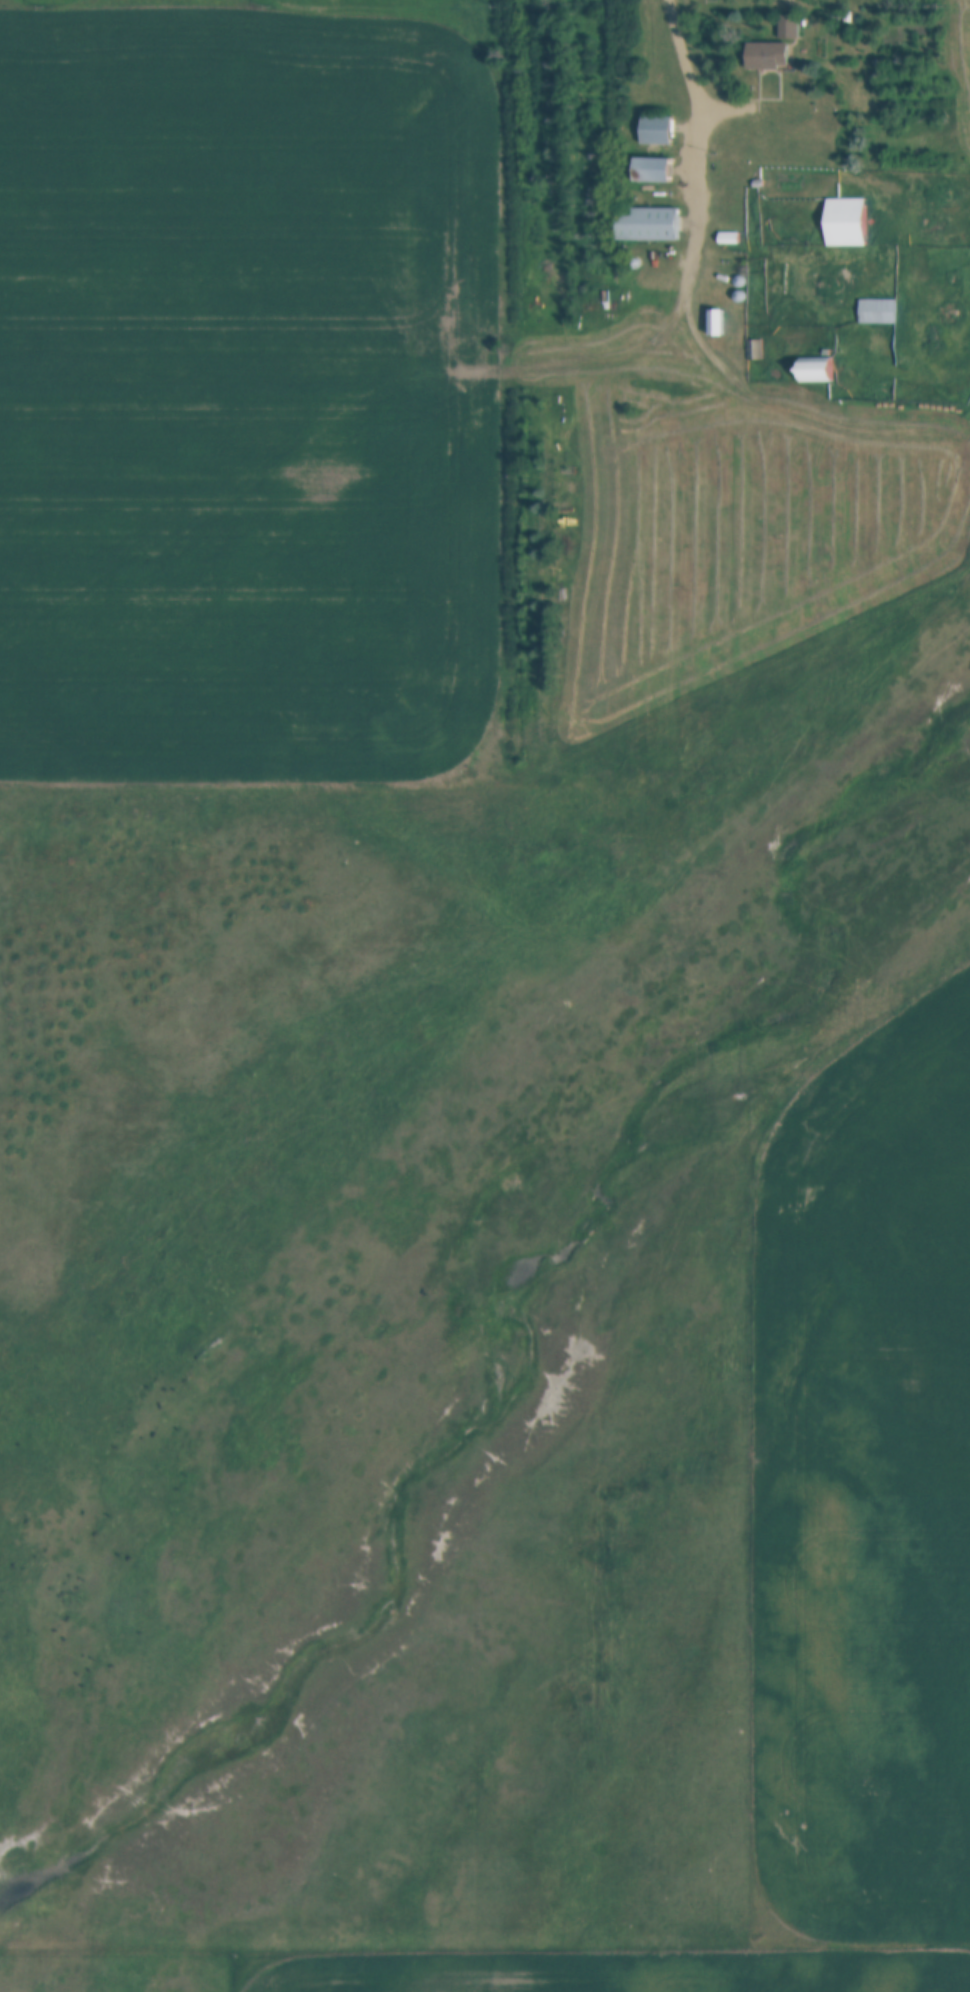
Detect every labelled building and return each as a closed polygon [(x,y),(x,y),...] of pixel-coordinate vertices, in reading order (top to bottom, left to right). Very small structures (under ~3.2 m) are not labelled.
[(799,38),(799,16),(777,16),(777,38),(799,38)] [(743,69),(789,69),(789,43),(743,43),(743,69)] [(638,146),(669,146),(669,118),(638,118),(638,146)] [(669,183),(669,158),(629,158),(629,183),(669,183)] [(612,240),(680,240),(680,209),(612,209),(612,240)] [(860,219),(846,219),(846,230),(834,230),(834,232),(825,233),(825,247),(860,246),(860,219)] [(857,324),(897,324),(897,300),(857,300),(857,324)] [(723,337),(722,311),(705,311),(706,337),(723,337)]
